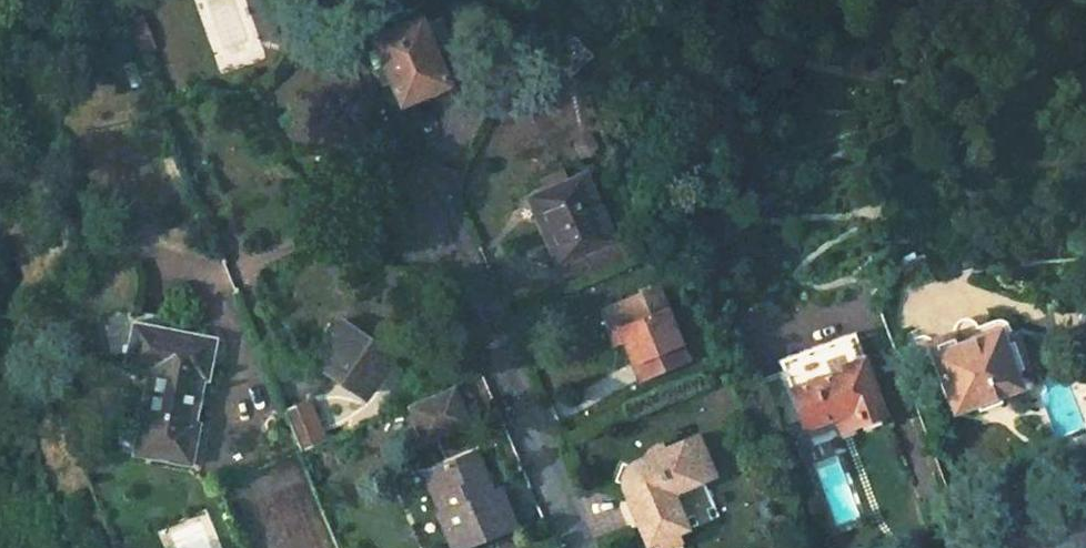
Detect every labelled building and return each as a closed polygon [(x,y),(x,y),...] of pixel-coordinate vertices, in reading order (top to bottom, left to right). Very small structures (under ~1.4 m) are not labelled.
[(213,66),(258,58),(247,0),(200,0),(213,66)] [(129,18),(139,53),(156,48),(146,13),(129,18)] [(395,31),(364,45),(376,73),(382,70),(397,99),(404,101),(445,84),(431,53),(447,47),(436,23),(422,29),(419,20),(418,18),(416,17),(415,15),(413,14),(411,14),(409,13),(407,13),(405,13),(403,14),(401,14),(400,15),(398,16),(397,18),(396,19),(395,21),(394,23),(394,25),(394,27),(394,29),(395,31)] [(574,135),(578,154),(600,150),(596,131),(574,135)] [(602,241),(573,175),(523,195),(552,264),(561,260),(568,274),(614,255),(608,239),(602,241)] [(677,340),(655,285),(607,304),(629,360),(632,358),(641,377),(680,362),(673,342),(677,340)] [(213,339),(130,323),(122,364),(147,369),(130,452),(188,465),(196,424),(192,423),(200,380),(205,381),(213,339)] [(387,360),(339,325),(315,360),(363,394),(387,360)] [(953,335),(929,344),(933,354),(929,355),(950,409),(1016,386),(1012,375),(1023,372),(1011,340),(999,345),(995,331),(957,345),(953,335)] [(882,416),(850,333),(779,360),(783,370),(749,383),(761,410),(794,398),(805,428),(842,414),(849,429),(882,416)] [(452,390),(408,409),(423,446),(468,427),(452,390)] [(299,455),(323,445),(303,393),(278,402),(299,455)] [(692,441),(657,455),(655,449),(640,456),(638,463),(629,467),(625,469),(622,472),(620,476),(618,479),(617,482),(616,485),(616,489),(641,547),(675,547),(670,537),(680,532),(669,504),(675,496),(672,488),(690,481),(693,489),(708,482),(692,441)] [(474,454),(432,471),(449,512),(437,517),(449,547),(468,547),(511,530),(497,492),(490,496),(483,476),(474,454)] [(449,512),(432,471),(420,476),(437,517),(449,512)] [(490,496),(497,492),(490,473),(483,476),(490,496)] [(675,496),(693,489),(690,481),(672,488),(675,496)]
